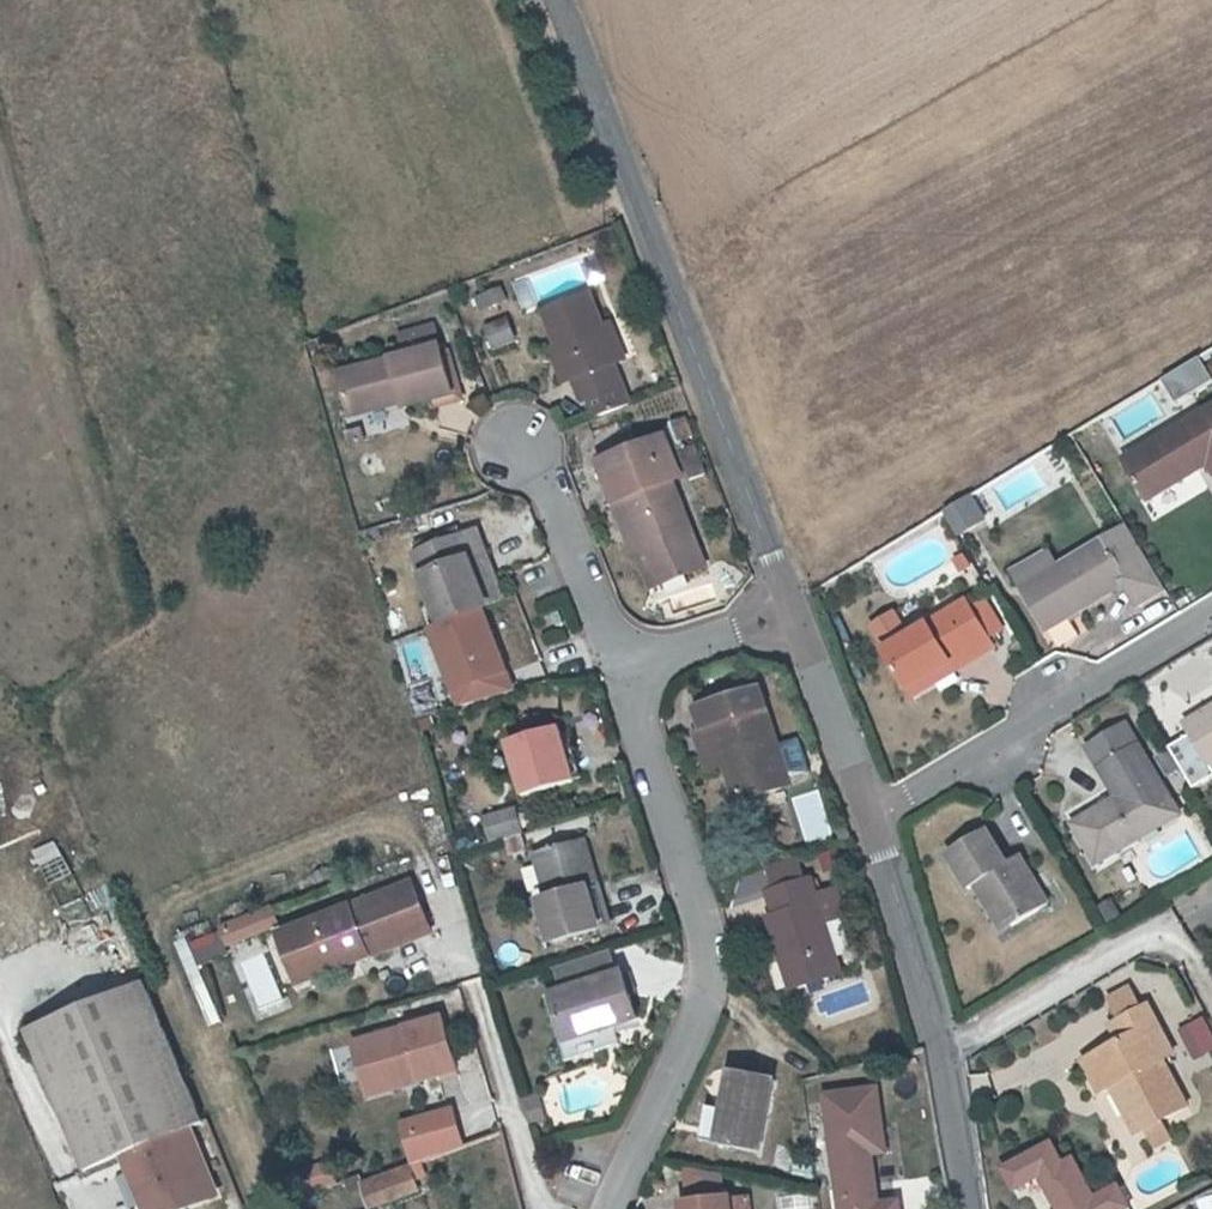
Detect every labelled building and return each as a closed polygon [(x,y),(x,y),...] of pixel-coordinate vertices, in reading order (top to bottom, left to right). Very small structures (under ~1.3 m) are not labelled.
[(587,290),(540,307),(567,377),(574,374),(581,394),(587,392),(596,414),(630,401),(587,290)] [(388,329),(394,352),(432,342),(425,318),(388,329)] [(506,318),(485,326),(493,347),(514,339),(506,318)] [(394,352),(332,369),(343,404),(396,388),(399,399),(400,404),(446,391),(432,342),(394,352)] [(345,414),(399,399),(396,388),(343,404),(345,414)] [(1128,458),(1148,492),(1183,471),(1187,478),(1211,463),(1211,414),(1210,410),(1128,458)] [(630,481),(618,485),(631,520),(650,569),(699,551),(661,446),(622,458),(630,481)] [(1151,499),(1187,478),(1183,471),(1148,492),(1151,499)] [(940,509),(955,535),(984,518),(970,492),(940,509)] [(706,569),(699,551),(650,569),(631,520),(618,524),(630,556),(634,554),(647,589),(706,569)] [(414,534),(418,544),(456,532),(453,522),(414,534)] [(1137,534),(1131,525),(1107,538),(1059,566),(1027,585),(1024,586),(1048,627),(1127,581),(1138,602),(1167,586),(1137,534)] [(411,547),(435,618),(481,603),(466,556),(478,553),(483,551),(477,526),(456,532),(418,544),(411,547)] [(1014,570),(1024,586),(1027,585),(1059,566),(1049,549),(1014,570)] [(964,568),(973,563),(965,550),(957,555),(964,568)] [(466,556),(481,603),(492,600),(478,553),(466,556)] [(905,634),(882,648),(905,686),(951,659),(957,669),(994,647),(966,600),(905,634)] [(487,621),(481,603),(435,618),(441,636),(487,621)] [(387,634),(405,630),(399,605),(381,610),(387,634)] [(905,634),(892,612),(869,625),(882,648),(905,634)] [(912,697),(957,669),(951,659),(905,686),(912,697)] [(701,706),(705,722),(716,719),(729,760),(742,801),(795,785),(770,706),(754,711),(748,690),(701,706)] [(1211,767),(1211,710),(1185,726),(1208,770),(1211,767)] [(710,766),(729,760),(716,719),(705,722),(697,724),(710,766)] [(505,740),(522,797),(568,783),(560,751),(553,726),(505,740)] [(1093,864),(1138,838),(1130,825),(1171,801),(1153,770),(1141,751),(1129,730),(1089,753),(1114,797),(1070,824),(1093,864)] [(573,748),(560,751),(568,783),(582,779),(573,748)] [(1160,765),(1169,781),(1182,774),(1173,758),(1160,765)] [(1178,815),(1171,801),(1130,825),(1138,838),(1178,815)] [(485,842),(522,833),(516,806),(479,815),(485,842)] [(944,860),(963,894),(971,890),(982,883),(1008,927),(1045,904),(1020,862),(1008,869),(988,835),(944,860)] [(536,903),(547,944),(595,930),(583,889),(594,886),(580,841),(531,856),(544,900),(536,903)] [(779,890),(808,881),(802,858),(772,867),(779,890)] [(814,880),(808,881),(779,890),(774,892),(781,914),(771,918),(781,953),(791,950),(803,989),(843,978),(826,921),(850,915),(842,889),(819,896),(814,880)] [(414,882),(286,931),(300,968),(342,952),(347,965),(433,933),(414,882)] [(996,934),(1008,927),(982,883),(971,890),(996,934)] [(605,927),(594,886),(583,889),(595,930),(605,927)] [(195,958),(278,929),(271,907),(187,936),(195,958)] [(300,968),(286,931),(281,933),(300,984),(347,965),(342,952),(300,968)] [(606,952),(551,968),(558,991),(613,975),(606,952)] [(610,1028),(632,1021),(618,973),(613,975),(558,991),(548,994),(563,1042),(610,1028)] [(186,1121),(194,1117),(140,987),(26,1034),(80,1164),(115,1149),(186,1121)] [(1112,1004),(1123,1023),(1142,1012),(1132,993),(1112,1004)] [(1088,1068),(1104,1097),(1121,1086),(1130,1080),(1157,1128),(1192,1108),(1166,1061),(1176,1055),(1150,1008),(1142,1012),(1115,1028),(1126,1047),(1088,1068)] [(441,1016),(353,1043),(365,1084),(402,1073),(406,1084),(457,1068),(441,1016)] [(1191,1058),(1202,1052),(1188,1024),(1176,1030),(1191,1058)] [(610,1028),(563,1042),(568,1060),(616,1045),(610,1028)] [(771,1077),(728,1069),(721,1109),(715,1143),(757,1151),(771,1077)] [(402,1073),(365,1084),(369,1096),(406,1084),(402,1073)] [(1148,1133),(1157,1128),(1130,1080),(1121,1086),(1148,1133)] [(875,1086),(822,1093),(838,1208),(898,1208),(897,1198),(878,1200),(872,1153),(884,1151),(875,1086)] [(522,1099),(531,1123),(545,1119),(537,1094),(522,1099)] [(448,1106),(399,1121),(410,1160),(460,1145),(448,1106)] [(699,1141),(715,1143),(721,1109),(707,1106),(699,1141)] [(115,1149),(138,1208),(181,1208),(216,1195),(186,1121),(115,1149)] [(999,1165),(1012,1188),(1036,1176),(1053,1208),(1126,1208),(1128,1208),(1115,1183),(1091,1196),(1070,1157),(1062,1161),(1050,1138),(999,1165)] [(366,1208),(417,1192),(408,1164),(357,1181),(366,1208)] [(721,1180),(689,1179),(693,1207),(724,1202),(721,1180)] [(751,1198),(731,1202),(724,1202),(693,1207),(685,1208),(752,1208),(751,1198)]
